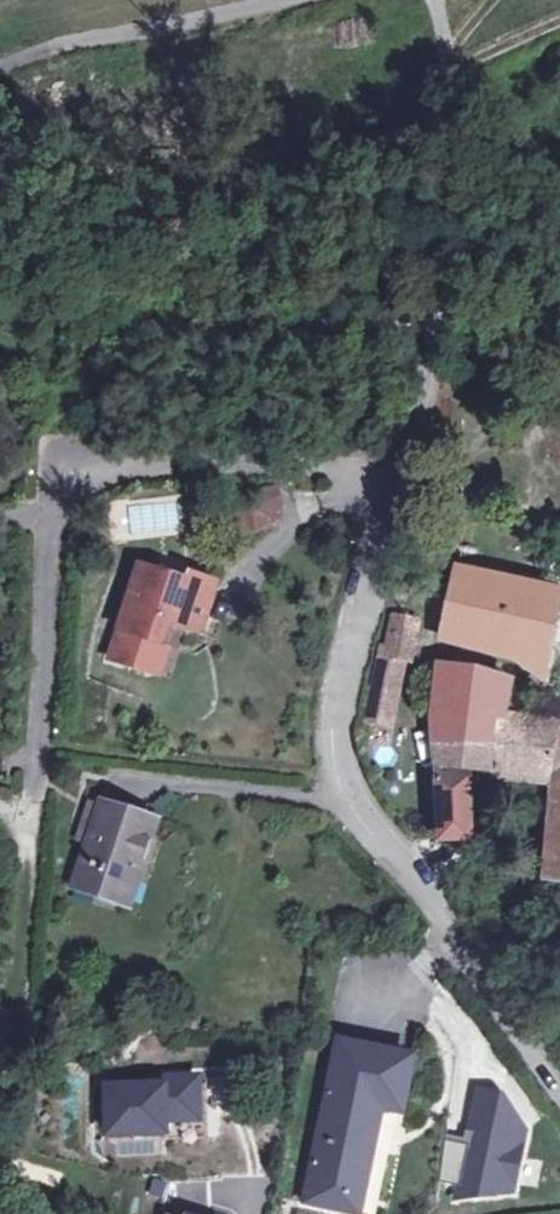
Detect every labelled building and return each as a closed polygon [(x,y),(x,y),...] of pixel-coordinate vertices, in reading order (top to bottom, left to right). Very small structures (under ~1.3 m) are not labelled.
[(282,443),(306,442),(306,429),(281,430),(281,439),(282,443)] [(247,534),(278,527),(279,507),(275,489),(232,499),(243,515),(247,534)] [(140,567),(118,631),(157,644),(164,622),(175,626),(180,627),(200,634),(217,584),(191,576),(187,586),(179,583),(180,581),(140,567)] [(516,663),(547,681),(552,684),(559,685),(559,612),(558,612),(559,604),(559,595),(458,571),(443,639),(448,640),(517,660),(516,663)] [(395,618),(387,654),(403,657),(410,658),(417,623),(395,618)] [(157,644),(147,672),(159,676),(175,626),(164,622),(157,644)] [(118,631),(109,659),(147,672),(157,644),(118,631)] [(381,653),(379,661),(402,665),(403,657),(387,654),(381,653)] [(371,690),(396,695),(402,665),(379,661),(371,690)] [(559,780),(559,725),(552,723),(520,717),(507,716),(512,683),(471,670),(443,672),(439,672),(436,707),(439,720),(440,731),(440,770),(441,772),(443,839),(470,839),(471,772),(489,772),(523,772),(550,779),(559,780)] [(396,695),(371,690),(365,745),(389,746),(396,695)] [(550,779),(543,879),(559,882),(559,780),(550,779)] [(89,842),(101,805),(90,802),(78,839),(89,842)] [(150,823),(101,805),(89,842),(74,886),(131,905),(140,879),(132,878),(150,823)] [(340,1040),(337,1052),(412,1068),(414,1057),(340,1040)] [(412,1068),(337,1052),(303,1204),(330,1210),(334,1194),(362,1200),(382,1110),(402,1115),(412,1068)] [(164,1084),(102,1085),(103,1131),(161,1130),(160,1117),(195,1117),(195,1076),(164,1076),(164,1084)] [(459,1180),(456,1194),(506,1189),(518,1136),(496,1095),(476,1092),(465,1149),(447,1145),(441,1177),(459,1180)] [(362,1200),(334,1194),(330,1210),(350,1213),(359,1213),(362,1200)]
